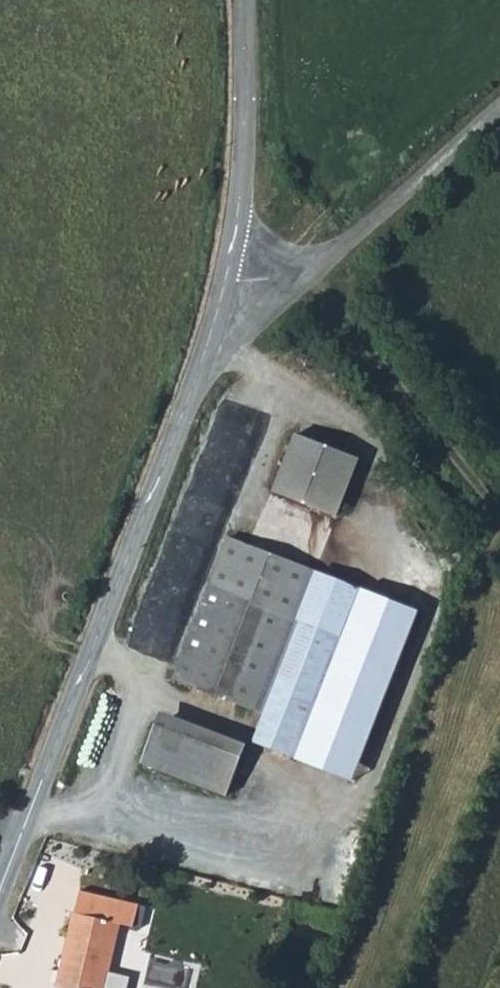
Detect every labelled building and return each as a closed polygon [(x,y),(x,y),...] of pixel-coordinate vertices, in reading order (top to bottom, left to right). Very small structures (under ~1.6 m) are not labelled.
[(296,434),(274,491),(337,515),(359,459),(296,434)] [(228,538),(174,678),(260,712),(297,618),(340,635),(359,588),(228,538)] [(155,725),(141,762),(198,784),(225,794),(239,757),(155,725)] [(74,913),(57,987),(58,987),(103,987),(105,978),(118,923),(74,913)] [(103,987),(118,987),(120,982),(105,978),(103,987)]
